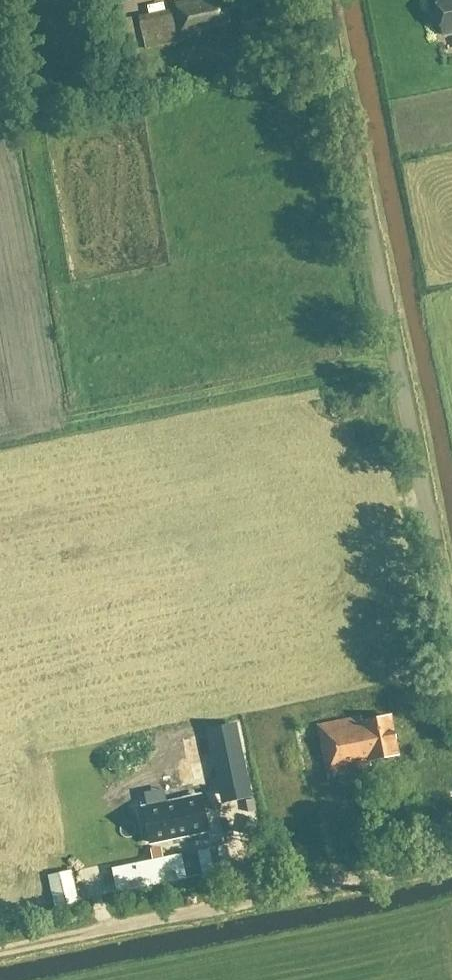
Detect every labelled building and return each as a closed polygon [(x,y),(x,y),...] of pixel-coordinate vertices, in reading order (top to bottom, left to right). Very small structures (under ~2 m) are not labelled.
[(174,8),(180,39),(230,28),(224,0),(181,0),(172,2),(174,8)] [(443,34),(451,32),(451,0),(436,0),(443,34)] [(246,50),(289,41),(281,6),(238,15),(246,50)] [(181,41),(180,39),(174,8),(136,17),(144,50),(181,41)] [(361,721),(360,716),(316,725),(326,775),(370,766),(369,761),(398,755),(390,715),(361,721)] [(232,726),(205,732),(221,803),(248,797),(232,726)] [(199,797),(140,810),(148,844),(206,831),(199,797)]
